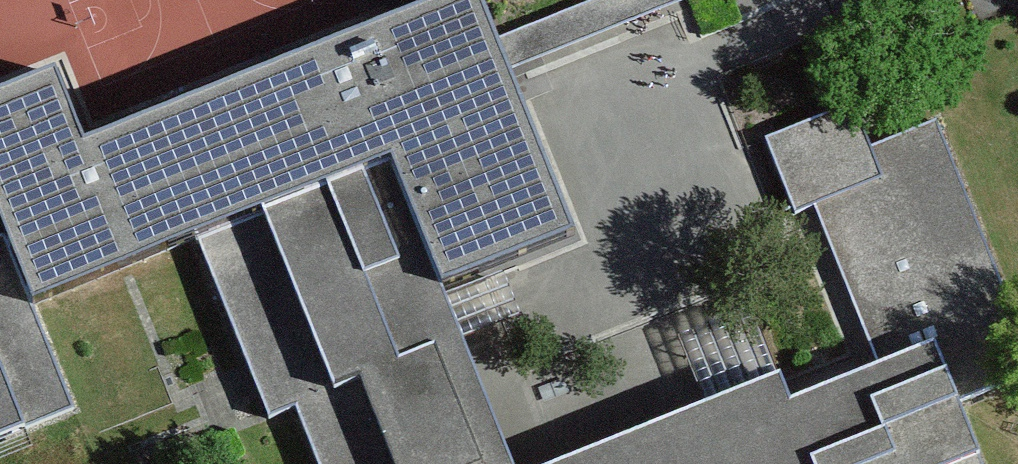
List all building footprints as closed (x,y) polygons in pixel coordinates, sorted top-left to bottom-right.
[(479,0),(442,0),(433,4),(375,27),(85,142),(57,74),(0,97),(0,227),(4,237),(31,305),(198,238),(392,161),(444,291),(575,238),(509,73),(496,42),(479,0)] [(686,0),(601,0),(496,42),(509,73),(687,2),(686,0)] [(765,141),(792,210),(813,202),(881,370),(789,406),(778,379),(708,407),(564,463),(977,463),(952,402),(1017,375),(1017,333),(935,125),(866,152),(848,108),(765,141)] [(444,291),(392,161),(198,238),(271,420),(298,409),(320,463),(514,463),(444,291)] [(72,408),(31,305),(4,237),(0,239),(0,437),(72,408)] [(708,407),(778,379),(751,312),(681,340),(708,407)]
